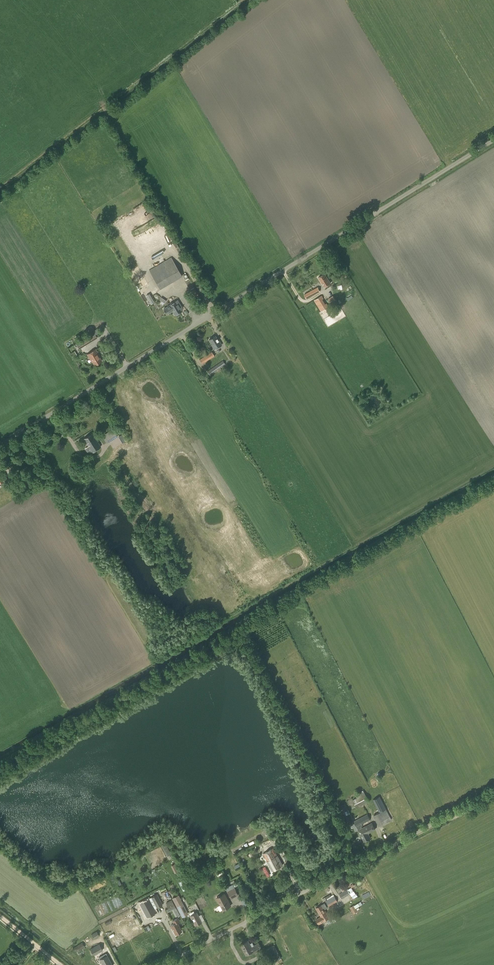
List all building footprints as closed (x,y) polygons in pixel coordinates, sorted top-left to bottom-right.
[(124,207),(115,210),(118,217),(126,214),(124,207)] [(176,266),(171,257),(149,270),(160,289),(182,276),(178,269),(180,268),(178,265),(176,266)] [(337,282),(347,276),(344,271),(334,277),(337,282)] [(324,287),(331,283),(325,273),(318,277),(324,287)] [(199,295),(194,287),(190,290),(191,292),(191,293),(192,295),(193,294),(195,298),(199,295)] [(306,299),(320,291),(318,287),(304,294),(306,299)] [(325,304),(322,299),(323,298),(322,295),(314,300),(321,311),(329,307),(327,303),(325,304)] [(169,305),(172,311),(175,315),(182,311),(180,307),(181,306),(177,300),(169,305)] [(166,314),(172,311),(169,305),(163,308),(166,314)] [(79,349),(97,338),(94,332),(75,343),(79,349)] [(218,341),(215,336),(209,339),(215,349),(222,345),(219,340),(218,341)] [(95,364),(101,360),(98,355),(99,355),(96,349),(88,354),(92,362),(93,361),(95,364)] [(202,364),(214,356),(212,352),(199,359),(202,364)] [(210,375),(225,364),(223,360),(207,371),(210,375)] [(109,442),(118,437),(113,429),(104,434),(109,442)] [(122,443),(128,440),(124,433),(118,436),(122,443)] [(96,440),(92,434),(84,438),(87,442),(86,442),(92,452),(101,446),(96,439),(96,440)] [(360,791),(360,790),(354,793),(357,797),(352,800),(357,808),(369,801),(363,790),(360,791)] [(379,826),(392,819),(379,796),(373,799),(378,809),(375,811),(376,814),(373,815),(379,826)] [(361,828),(362,828),(361,826),(363,825),(362,824),(370,820),(367,813),(355,819),(356,820),(354,821),(358,830),(364,841),(370,838),(368,833),(367,831),(364,833),(361,828)] [(368,833),(375,829),(372,823),(362,828),(361,828),(364,833),(367,831),(368,833)] [(171,854),(166,844),(162,846),(167,856),(171,854)] [(277,856),(273,848),(263,854),(267,861),(272,871),(282,865),(277,856)] [(232,899),(239,895),(235,887),(227,891),(232,899)] [(354,891),(351,887),(347,889),(339,894),(342,899),(350,894),(350,893),(354,891)] [(157,907),(163,904),(157,894),(151,897),(157,907)] [(223,910),(231,906),(224,894),(217,898),(223,910)] [(182,917),(188,914),(178,895),(172,898),(182,917)] [(329,906),(337,901),(334,896),(326,901),(329,906)] [(157,907),(151,897),(139,903),(147,917),(156,912),(154,909),(157,907)] [(327,908),(324,903),(322,905),(316,908),(321,916),(316,919),(319,925),(330,918),(324,909),(327,908)] [(176,908),(172,910),(175,917),(177,915),(178,917),(180,916),(176,907),(176,908)] [(195,925),(201,922),(196,912),(190,915),(195,925)] [(176,934),(182,931),(177,922),(180,921),(178,918),(175,919),(172,921),(173,922),(174,923),(171,925),(176,934)] [(240,944),(246,955),(254,951),(261,947),(259,942),(254,945),(252,942),(250,943),(248,940),(240,944)] [(78,951),(85,947),(82,942),(72,948),(74,951),(76,949),(78,951)] [(94,955),(103,950),(99,943),(90,948),(94,955)] [(272,963),(278,960),(273,952),(268,955),(272,963)] [(107,955),(100,959),(103,964),(113,964),(107,955)]
